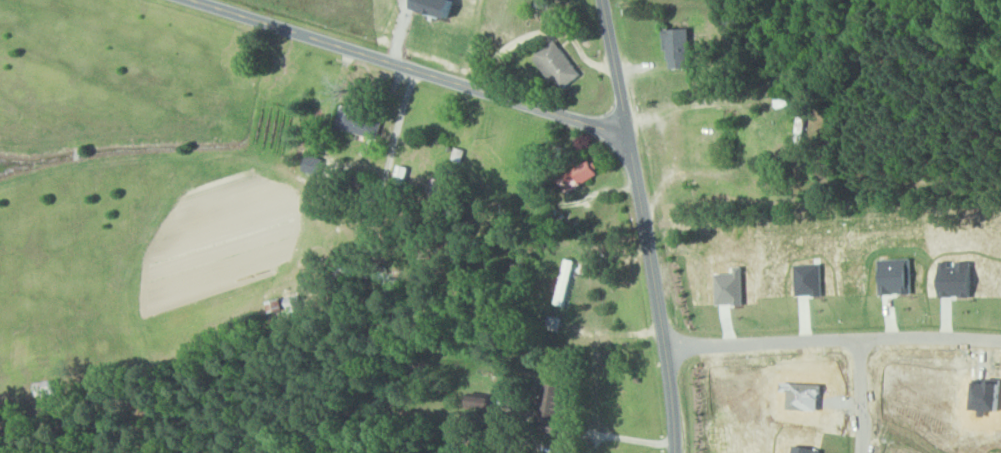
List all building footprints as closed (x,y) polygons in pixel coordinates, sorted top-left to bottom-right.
[(457,2),(452,0),(420,0),(417,10),(452,21),(457,2)] [(553,0),(539,0),(539,8),(553,8),(553,0)] [(668,30),(669,70),(692,69),(691,29),(668,30)] [(582,77),(559,41),(536,55),(559,91),(582,77)] [(376,141),(384,123),(358,112),(350,130),(376,141)] [(321,174),(325,159),(310,155),(306,170),(321,174)] [(569,171),(576,186),(599,175),(593,160),(569,171)] [(272,315),(303,307),(300,293),(269,301),(272,315)] [(35,383),(38,400),(58,397),(55,379),(35,383)] [(469,407),(491,412),(494,397),(473,393),(469,407)]
